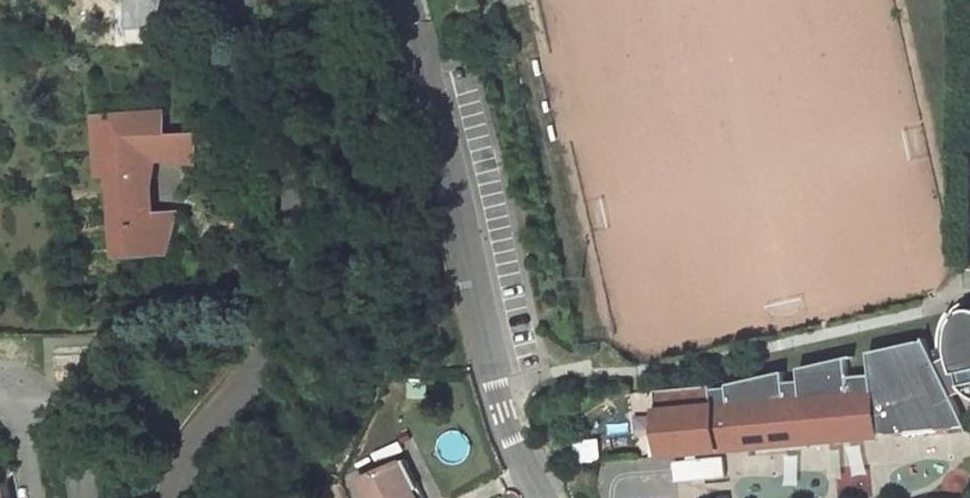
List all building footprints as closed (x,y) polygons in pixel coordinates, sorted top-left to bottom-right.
[(134,26),(191,24),(190,4),(181,5),(181,0),(133,0),(134,26)] [(167,110),(96,117),(96,125),(97,137),(171,134),(167,110)] [(214,132),(200,133),(197,161),(209,162),(214,132)] [(171,134),(97,137),(101,178),(107,178),(107,185),(114,184),(121,258),(154,256),(150,215),(144,164),(156,164),(158,152),(194,154),(193,160),(197,161),(200,133),(171,134)] [(175,236),(180,213),(150,215),(154,256),(166,256),(175,236)] [(947,429),(969,427),(969,425),(956,396),(965,391),(969,395),(969,318),(967,319),(961,321),(957,325),(953,329),(949,336),(947,341),(947,349),(950,358),(939,363),(928,341),(869,354),(871,373),(850,375),(849,358),(802,368),(803,379),(786,381),(785,371),(730,382),(730,389),(714,391),(714,384),(659,388),(665,454),(947,429)] [(107,345),(55,348),(56,369),(109,366),(107,345)] [(729,475),(727,457),(678,460),(679,478),(729,475)] [(394,466),(408,496),(414,494),(420,491),(406,461),(394,466)] [(414,494),(408,496),(394,466),(361,481),(369,497),(416,497),(414,494)] [(9,481),(16,468),(0,470),(0,497),(12,497),(9,481)] [(600,471),(602,497),(658,497),(656,468),(600,471)]
